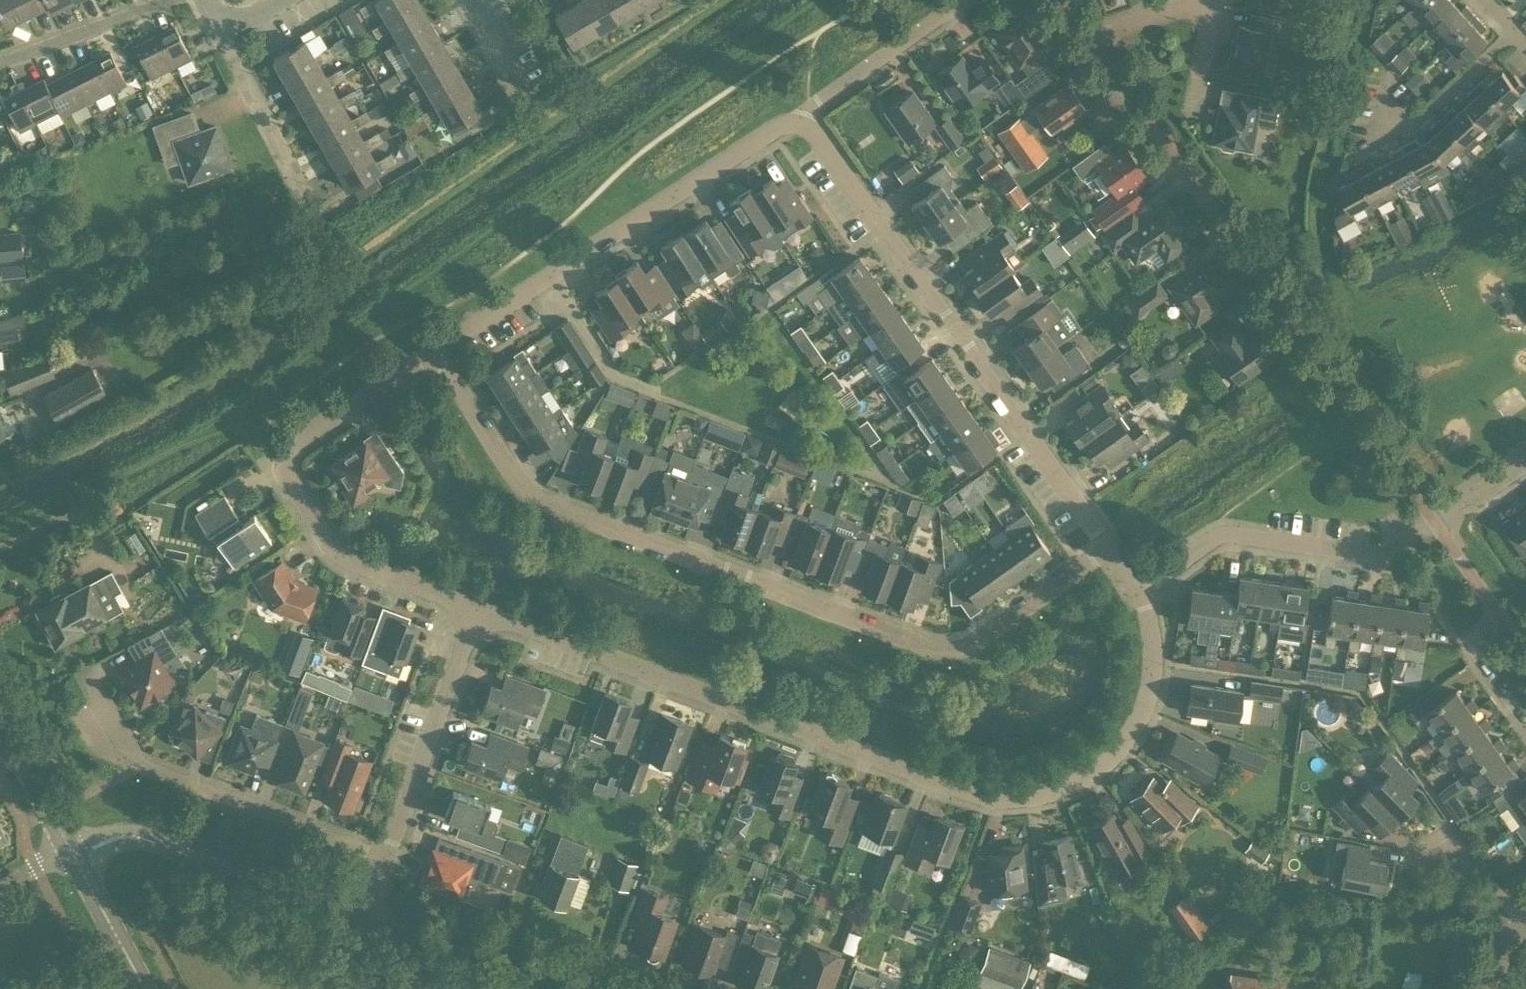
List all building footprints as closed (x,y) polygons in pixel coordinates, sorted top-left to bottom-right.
[(26,16),(18,0),(0,0),(0,17),(4,26),(26,16)] [(26,16),(47,5),(45,0),(18,0),(26,16)] [(47,5),(51,12),(73,1),(72,0),(45,0),(47,5)] [(420,3),(419,0),(372,0),(361,6),(365,14),(380,5),(388,19),(389,21),(420,3)] [(570,6),(555,14),(573,45),(595,33),(577,2),(576,0),(566,0),(570,6)] [(595,33),(616,21),(604,0),(580,0),(577,2),(595,33)] [(616,21),(637,8),(633,0),(604,0),(616,21)] [(637,8),(652,0),(633,0),(637,8)] [(1455,2),(1453,0),(1420,0),(1412,7),(1403,16),(1412,26),(1427,12),(1434,21),(1455,2)] [(1446,44),(1478,15),(1468,5),(1462,10),(1455,2),(1434,21),(1444,31),(1438,35),(1446,44)] [(433,24),(420,3),(389,21),(388,19),(373,27),(377,36),(393,27),(401,40),(402,42),(433,24)] [(350,33),(353,31),(358,16),(352,5),(339,13),(350,33)] [(1019,65),(1050,43),(1027,10),(1018,16),(1012,15),(1006,19),(1005,26),(996,32),(1019,65)] [(1235,46),(1231,45),(1227,67),(1266,75),(1266,73),(1262,73),(1269,39),(1281,42),(1285,22),(1250,14),(1247,28),(1239,26),(1235,46)] [(1456,70),(1489,39),(1483,32),(1488,27),(1478,15),(1446,44),(1454,53),(1447,59),(1456,70)] [(405,49),(413,61),(414,64),(445,46),(433,24),(402,42),(401,40),(385,49),(390,57),(405,49)] [(159,36),(175,67),(190,60),(174,28),(159,36)] [(175,67),(159,36),(134,48),(150,80),(175,67)] [(1378,37),(1370,44),(1380,55),(1388,47),(1378,37)] [(274,57),(287,79),(319,61),(321,63),(334,55),(329,47),(316,54),(307,39),(274,57)] [(426,85),(457,67),(445,46),(414,64),(413,61),(397,70),(402,79),(418,70),(425,82),(426,85)] [(111,93),(126,85),(110,53),(95,61),(111,93)] [(1398,73),(1408,64),(1398,53),(1388,62),(1398,73)] [(983,90),(983,89),(997,79),(982,59),(968,68),(961,57),(935,75),(958,108),(983,90)] [(111,93),(95,61),(70,74),(86,106),(111,93)] [(328,76),(321,63),(319,61),(287,79),(299,100),(332,82),(333,84),(346,76),(341,68),(328,76)] [(1046,63),(1014,85),(1023,98),(1055,76),(1046,63)] [(430,91),(437,104),(439,106),(470,89),(457,67),(426,85),(425,82),(409,91),(414,100),(430,91)] [(1423,67),(1410,80),(1422,93),(1435,80),(1423,67)] [(1517,105),(1513,100),(1523,91),(1509,76),(1504,70),(1496,77),(1491,72),(1480,82),(1508,113),(1517,105)] [(1509,76),(1523,91),(1524,92),(1525,90),(1525,86),(1514,72),(1509,76)] [(86,106),(70,74),(45,87),(58,114),(61,119),(86,106)] [(58,114),(45,87),(42,81),(18,93),(35,125),(58,114)] [(340,97),(333,84),(332,82),(299,100),(312,122),(344,103),(345,105),(358,98),(353,89),(340,97)] [(1474,98),(1466,104),(1485,126),(1489,130),(1508,113),(1480,82),(1469,92),(1474,98)] [(998,133),(1024,171),(1045,155),(1029,134),(1044,123),(1050,133),(1084,109),(1067,84),(1033,108),(1035,110),(1020,121),(1018,119),(998,133)] [(479,112),(482,111),(470,89),(439,106),(437,104),(422,112),(427,121),(442,112),(457,139),(471,131),(472,133),(495,119),(485,124),(479,112)] [(885,110),(907,141),(933,123),(911,92),(885,110)] [(1212,143),(1219,145),(1222,150),(1231,152),(1237,148),(1243,149),(1248,123),(1273,128),(1278,101),(1234,92),(1231,106),(1222,104),(1218,125),(1215,125),(1212,143)] [(35,125),(18,93),(3,101),(20,133),(35,125)] [(397,100),(401,108),(413,102),(409,94),(397,100)] [(352,118),(345,105),(344,103),(312,122),(324,143),(356,125),(357,127),(370,119),(365,111),(352,118)] [(1485,126),(1466,104),(1459,111),(1455,106),(1443,116),(1471,147),(1480,139),(1475,134),(1485,126)] [(161,148),(174,144),(188,184),(230,169),(215,128),(198,134),(191,115),(154,128),(161,148)] [(948,116),(934,126),(949,147),(963,137),(948,116)] [(1472,148),(1471,147),(1443,116),(1432,126),(1437,132),(1429,139),(1446,161),(1458,150),(1469,163),(1471,161),(1478,156),(1479,155),(1472,148)] [(365,140),(357,127),(356,125),(324,143),(336,165),(368,146),(369,148),(383,141),(378,132),(365,140)] [(1430,170),(1446,161),(1429,139),(1421,143),(1417,136),(1404,143),(1424,181),(1434,176),(1430,170)] [(1394,156),(1385,161),(1399,186),(1410,180),(1413,187),(1424,181),(1404,143),(1391,150),(1394,156)] [(1142,181),(1137,174),(1142,171),(1123,145),(1095,165),(1118,198),(1142,181)] [(377,161),(369,148),(368,146),(336,165),(349,186),(374,172),(375,173),(395,162),(390,154),(377,161)] [(993,155),(984,161),(975,167),(984,179),(1001,167),(993,155)] [(1478,156),(1471,161),(1484,176),(1485,177),(1491,171),(1478,156)] [(906,179),(923,170),(916,158),(900,167),(906,179)] [(1399,186),(1385,161),(1376,166),(1373,160),(1359,167),(1379,204),(1390,198),(1387,193),(1399,186)] [(911,205),(924,223),(957,199),(949,188),(951,176),(943,165),(926,177),(934,188),(911,205)] [(1369,210),(1379,204),(1359,167),(1347,174),(1350,180),(1340,186),(1353,210),(1365,204),(1369,210)] [(1485,177),(1484,176),(1465,193),(1473,204),(1504,188),(1505,188),(1505,187),(1491,172),(1485,177)] [(752,192),(770,223),(774,228),(790,217),(796,227),(811,218),(797,197),(787,203),(771,179),(752,192)] [(1017,184),(1005,193),(1016,209),(1029,201),(1017,184)] [(1441,187),(1429,194),(1444,220),(1455,213),(1441,187)] [(770,223),(752,192),(749,188),(729,202),(746,228),(736,234),(749,255),(764,246),(774,248),(783,242),(774,228),(770,223)] [(1103,228),(1122,214),(1111,198),(1091,212),(1103,228)] [(970,239),(991,224),(976,202),(965,210),(957,199),(924,223),(937,241),(960,225),(970,239)] [(1185,245),(1175,232),(1182,227),(1165,204),(1139,224),(1131,212),(1102,233),(1113,247),(1121,242),(1135,261),(1156,246),(1165,259),(1185,245)] [(1337,215),(1338,227),(1356,217),(1350,207),(1337,215)] [(1055,262),(1099,237),(1087,218),(1044,244),(1055,262)] [(705,220),(684,234),(704,268),(705,267),(712,278),(725,269),(729,276),(739,269),(735,262),(743,257),(729,235),(719,242),(705,220)] [(1409,224),(1396,231),(1402,243),(1415,237),(1409,224)] [(964,273),(977,292),(1009,271),(1013,268),(1003,255),(1013,248),(1001,231),(981,246),(988,256),(964,273)] [(22,258),(20,232),(0,234),(0,261),(22,258)] [(712,278),(705,267),(704,268),(684,234),(683,232),(660,246),(678,273),(668,280),(679,297),(698,284),(702,285),(712,279),(712,278)] [(842,237),(829,246),(836,256),(849,247),(842,237)] [(827,306),(872,275),(859,257),(830,277),(833,281),(825,287),(818,277),(796,293),(803,303),(817,293),(827,306)] [(1218,306),(1209,293),(1222,285),(1205,261),(1169,287),(1195,323),(1218,306)] [(617,280),(636,308),(646,302),(650,309),(672,294),(652,264),(642,271),(637,262),(625,270),(625,269),(617,274),(617,275),(615,276),(617,280)] [(1009,271),(977,292),(974,294),(988,314),(1013,297),(1020,307),(1040,292),(1030,278),(1020,285),(1009,271)] [(840,324),(847,318),(884,292),(872,275),(827,306),(840,324)] [(636,308),(617,280),(615,281),(615,280),(607,286),(595,293),(612,320),(602,326),(611,339),(633,325),(628,318),(639,311),(636,308)] [(1125,301),(1136,317),(1167,295),(1157,280),(1125,301)] [(868,330),(896,310),(884,292),(847,318),(859,336),(868,330)] [(1028,321),(1035,331),(1012,348),(1025,367),(1055,345),(1068,336),(1048,307),(1028,321)] [(868,330),(880,348),(909,328),(896,310),(868,330)] [(25,335),(23,311),(0,319),(0,344),(25,335)] [(582,341),(567,319),(554,327),(568,349),(582,341)] [(1251,343),(1247,338),(1245,339),(1232,321),(1211,336),(1224,354),(1220,356),(1219,355),(1218,356),(1237,383),(1238,382),(1238,381),(1269,358),(1256,340),(1251,343)] [(694,352),(707,344),(693,322),(680,330),(694,352)] [(893,366),(922,346),(909,328),(880,348),(865,359),(871,368),(887,357),(893,366)] [(797,342),(802,350),(812,343),(806,335),(797,342)] [(568,349),(580,368),(593,359),(582,341),(568,349)] [(818,351),(812,343),(802,350),(808,358),(818,351)] [(1055,345),(1025,367),(1039,385),(1062,369),(1069,379),(1089,365),(1074,344),(1061,354),(1055,345)] [(528,376),(521,364),(528,360),(521,349),(514,354),(516,357),(487,376),(499,395),(528,376)] [(11,393),(54,375),(47,357),(3,375),(11,393)] [(1176,358),(1154,374),(1161,385),(1184,369),(1176,358)] [(905,404),(944,377),(931,359),(904,378),(899,372),(882,384),(899,408),(905,404)] [(596,362),(582,372),(591,386),(605,377),(596,362)] [(92,369),(44,395),(58,419),(106,393),(92,369)] [(537,370),(528,376),(499,395),(510,413),(540,394),(549,388),(537,370)] [(822,377),(827,385),(837,378),(831,370),(822,377)] [(928,415),(956,395),(944,377),(905,404),(917,421),(927,414),(928,415)] [(843,387),(837,378),(827,385),(833,394),(843,387)] [(1080,444),(1083,442),(1112,420),(1115,417),(1120,414),(1100,385),(1066,409),(1073,418),(1066,424),(1080,444)] [(639,393),(633,407),(641,410),(647,396),(639,393)] [(522,431),(552,412),(540,394),(510,413),(522,431)] [(940,433),(969,412),(956,395),(928,415),(927,414),(917,421),(916,422),(930,441),(940,433)] [(552,412),(522,431),(534,450),(543,444),(551,456),(559,461),(571,442),(563,430),(572,425),(560,407),(552,412)] [(942,458),(953,450),(981,430),(969,412),(940,433),(947,442),(936,449),(942,458)] [(1115,417),(1112,420),(1083,442),(1097,461),(1121,444),(1128,453),(1147,440),(1134,422),(1123,429),(1115,417)] [(872,429),(866,420),(856,427),(863,436),(872,429)] [(953,450),(969,474),(988,460),(984,455),(994,448),(993,446),(999,442),(987,426),(981,430),(953,450)] [(578,482),(601,490),(613,457),(600,452),(606,437),(584,429),(575,452),(588,456),(578,482)] [(863,436),(869,445),(879,438),(872,429),(863,436)] [(613,457),(601,490),(624,499),(633,473),(646,478),(655,456),(633,448),(636,440),(621,435),(613,457)] [(765,441),(759,457),(773,462),(779,446),(765,441)] [(403,471),(386,445),(374,454),(366,442),(333,463),(348,485),(344,488),(353,502),(367,493),(365,489),(387,474),(402,478),(403,471)] [(780,447),(773,465),(804,476),(810,459),(780,447)] [(897,463),(891,455),(881,462),(887,470),(897,463)] [(669,461),(655,456),(646,478),(655,482),(654,484),(655,484),(657,489),(650,509),(672,517),(686,480),(665,472),(669,461)] [(707,475),(703,467),(692,463),(686,480),(672,517),(694,526),(702,506),(707,504),(708,502),(717,506),(724,487),(726,482),(707,475)] [(887,470),(893,478),(903,471),(897,463),(887,470)] [(743,544),(756,509),(743,504),(746,495),(745,495),(751,477),(731,469),(726,482),(724,487),(725,488),(720,501),(732,506),(721,536),(732,540),(731,542),(740,545),(741,543),(743,544)] [(977,488),(981,494),(992,486),(982,471),(970,479),(977,488)] [(970,479),(956,488),(957,489),(963,498),(977,488),(970,479)] [(920,499),(900,492),(895,507),(914,514),(920,499)] [(942,501),(952,516),(963,508),(953,493),(942,501)] [(212,532),(218,540),(215,559),(232,562),(233,564),(271,540),(254,514),(242,522),(225,495),(195,514),(208,534),(212,532)] [(773,505),(769,514),(756,509),(743,544),(745,545),(745,547),(753,550),(754,548),(766,552),(777,522),(788,526),(793,513),(773,505)] [(792,559),(815,568),(829,530),(807,522),(809,517),(796,512),(787,534),(799,539),(792,559)] [(1029,525),(1032,523),(1024,512),(1003,527),(1010,537),(1031,566),(1049,553),(1029,525)] [(1513,521),(1523,536),(1514,543),(1525,559),(1525,512),(1513,521)] [(869,533),(857,529),(858,524),(834,515),(829,530),(815,568),(814,570),(838,580),(848,551),(860,556),(861,555),(867,538),(869,533)] [(1013,578),(1031,566),(1010,537),(993,550),(1013,578)] [(888,546),(867,538),(861,555),(872,559),(862,588),(885,597),(899,561),(884,555),(888,546)] [(995,591),(1013,578),(993,550),(975,562),(995,591)] [(899,561),(885,597),(909,606),(919,579),(931,583),(938,563),(918,556),(914,566),(899,561)] [(304,619),(316,588),(297,581),(292,578),(282,561),(254,579),(266,598),(283,611),(304,619)] [(977,604),(995,591),(975,562),(948,581),(950,604),(959,603),(971,595),(977,604)] [(111,571),(62,597),(60,593),(51,598),(53,602),(35,611),(54,647),(109,618),(104,609),(118,602),(112,590),(119,586),(111,571)] [(1234,612),(1256,615),(1261,580),(1238,576),(1235,594),(1236,595),(1234,612)] [(1277,630),(1279,619),(1284,583),(1261,580),(1256,615),(1270,617),(1268,629),(1277,630)] [(1302,621),(1307,586),(1284,583),(1279,619),(1277,630),(1276,637),(1304,641),(1306,622),(1302,621)] [(1206,642),(1214,591),(1190,588),(1185,624),(1198,625),(1196,641),(1206,642)] [(1231,630),(1234,612),(1236,595),(1235,594),(1214,591),(1206,642),(1217,643),(1218,628),(1231,630)] [(1349,637),(1355,601),(1356,593),(1347,592),(1345,599),(1330,597),(1323,647),(1333,649),(1335,634),(1349,637)] [(1369,603),(1355,601),(1349,637),(1347,651),(1357,653),(1359,638),(1373,640),(1378,604),(1379,597),(1370,595),(1369,603)] [(337,651),(339,648),(359,655),(374,616),(362,611),(364,606),(341,598),(329,631),(324,643),(324,647),(326,649),(333,652),(337,651)] [(1378,604),(1373,640),(1370,655),(1381,657),(1383,642),(1397,644),(1402,609),(1403,601),(1394,599),(1393,607),(1378,604)] [(1416,611),(1402,609),(1397,644),(1395,659),(1404,661),(1406,646),(1421,648),(1428,605),(1418,603),(1416,611)] [(417,626),(408,622),(410,617),(395,611),(393,617),(392,617),(388,629),(384,631),(375,627),(361,662),(387,672),(393,657),(404,661),(417,626)] [(162,662),(177,653),(161,627),(127,645),(137,660),(120,671),(141,705),(175,684),(162,662)] [(284,668),(303,675),(317,636),(298,629),(284,668)] [(1189,664),(1202,666),(1204,656),(1190,654),(1189,664)] [(1218,658),(1204,656),(1202,666),(1216,668),(1218,658)] [(1234,671),(1248,673),(1249,663),(1235,661),(1234,671)] [(1261,675),(1263,665),(1249,663),(1248,673),(1261,675)] [(1284,678),(1286,668),(1272,666),(1270,676),(1284,678)] [(1305,681),(1327,684),(1329,670),(1307,666),(1305,681)] [(309,667),(304,681),(392,712),(397,698),(309,667)] [(1344,668),(1341,686),(1364,689),(1367,671),(1344,668)] [(1278,701),(1280,686),(1250,682),(1248,697),(1278,701)] [(535,713),(543,691),(521,683),(517,695),(490,685),(480,712),(516,725),(522,708),(535,713)] [(1236,723),(1241,692),(1190,684),(1186,713),(1212,717),(1212,719),(1236,723)] [(306,708),(312,691),(299,686),(293,703),(306,708)] [(1407,709),(1416,721),(1415,722),(1421,730),(1434,721),(1442,733),(1472,712),(1478,708),(1472,700),(1467,704),(1458,692),(1442,703),(1433,691),(1407,709)] [(591,727),(592,727),(588,737),(605,743),(604,744),(623,751),(629,736),(618,732),(629,702),(604,693),(591,727)] [(209,760),(225,717),(206,710),(203,713),(194,705),(170,731),(174,735),(173,740),(184,745),(196,756),(209,760)] [(1456,752),(1485,731),(1491,727),(1486,719),(1480,723),(1472,712),(1442,733),(1430,741),(1435,749),(1447,741),(1456,752)] [(267,764),(283,723),(256,713),(251,728),(241,724),(226,761),(252,771),(256,759),(267,764)] [(674,768),(690,725),(660,714),(644,756),(674,768)] [(1485,731),(1456,752),(1443,761),(1449,769),(1461,760),(1470,772),(1500,751),(1505,747),(1500,738),(1494,743),(1485,731)] [(325,764),(332,747),(321,743),(322,742),(295,732),(276,780),(280,782),(280,786),(289,790),(292,786),(303,790),(315,760),(325,764)] [(1203,784),(1218,757),(1176,734),(1163,759),(1177,767),(1176,769),(1203,784)] [(748,759),(740,756),(744,745),(719,736),(715,746),(702,741),(687,780),(711,788),(715,787),(719,776),(739,784),(748,759)] [(462,763),(481,770),(481,774),(491,778),(495,775),(498,776),(503,763),(519,769),(527,747),(500,737),(496,748),(471,739),(462,763)] [(352,809),(370,761),(347,752),(350,744),(335,739),(320,778),(331,783),(325,799),(352,809)] [(1259,772),(1264,758),(1231,745),(1225,759),(1259,772)] [(542,763),(563,767),(566,753),(545,749),(542,763)] [(1484,792),(1520,767),(1513,758),(1508,762),(1500,751),(1470,772),(1458,781),(1463,789),(1475,780),(1484,792)] [(794,764),(791,763),(793,760),(791,757),(780,752),(777,754),(775,757),(770,755),(766,767),(761,765),(758,766),(754,776),(756,779),(760,781),(757,789),(772,794),(767,809),(788,817),(803,778),(791,773),(794,764)] [(1407,792),(1417,783),(1387,753),(1370,770),(1380,780),(1370,789),(1395,816),(1397,818),(1416,800),(1407,792)] [(636,790),(646,763),(630,757),(620,784),(636,790)] [(825,773),(824,776),(821,774),(807,812),(820,817),(814,834),(840,844),(856,800),(844,795),(848,785),(834,779),(835,777),(831,774),(825,773)] [(1180,822),(1195,807),(1169,780),(1161,788),(1151,778),(1131,799),(1162,830),(1175,817),(1180,822)] [(1463,789),(1458,781),(1439,794),(1444,802),(1455,794),(1463,789)] [(1524,798),(1515,786),(1494,800),(1502,812),(1510,807),(1523,826),(1525,824),(1525,796),(1524,798)] [(1378,833),(1395,816),(1370,789),(1368,787),(1358,798),(1349,789),(1332,806),(1352,825),(1361,816),(1378,833)] [(452,791),(451,794),(442,798),(446,807),(442,817),(467,826),(463,838),(487,846),(491,834),(494,835),(497,824),(494,819),(485,816),(490,804),(452,791)] [(891,841),(904,806),(889,800),(890,798),(889,796),(881,793),(879,794),(878,796),(876,795),(862,830),(891,841)] [(1105,855),(1108,862),(1116,875),(1140,861),(1142,865),(1154,859),(1143,840),(1140,841),(1130,824),(1120,829),(1112,814),(1089,827),(1097,842),(1092,845),(1099,858),(1105,855)] [(946,862),(959,826),(934,817),(930,827),(918,823),(904,863),(927,872),(933,857),(946,862)] [(564,906),(586,846),(559,836),(542,881),(546,882),(541,897),(564,906)] [(1032,863),(1035,890),(1037,905),(1063,899),(1066,894),(1063,879),(1078,875),(1068,836),(1041,843),(1044,857),(1042,861),(1032,863)] [(476,882),(477,880),(510,892),(519,867),(437,837),(421,883),(458,896),(462,885),(466,886),(470,886),(473,885),(476,882)] [(502,853),(524,861),(530,846),(507,838),(502,853)] [(1269,851),(1252,839),(1243,851),(1260,863),(1269,851)] [(1379,891),(1385,864),(1367,860),(1369,848),(1336,842),(1332,863),(1343,865),(1340,883),(1379,891)] [(986,893),(1024,889),(1020,846),(1002,848),(1003,853),(987,855),(988,869),(984,869),(986,893)] [(887,891),(901,854),(886,848),(872,885),(887,891)] [(627,890),(637,865),(616,857),(607,883),(627,890)] [(886,903),(906,909),(911,893),(892,886),(886,903)] [(656,959),(659,955),(661,956),(675,920),(660,914),(665,898),(643,890),(631,923),(640,927),(633,945),(646,950),(645,955),(647,959),(652,960),(656,959)] [(968,933),(979,903),(960,896),(949,926),(968,933)] [(1192,908),(1184,897),(1173,905),(1181,916),(1192,908)] [(924,923),(920,935),(930,938),(934,927),(924,923)] [(848,949),(859,952),(865,927),(853,925),(848,949)] [(732,950),(737,935),(726,930),(724,936),(696,926),(682,963),(710,974),(720,946),(732,950)] [(776,956),(781,941),(756,933),(755,936),(742,931),(735,950),(747,954),(736,983),(751,988),(764,988),(776,956)] [(979,972),(1020,987),(1030,961),(989,945),(979,972)] [(840,958),(808,946),(792,988),(829,988),(840,958)] [(878,985),(878,977),(854,968),(847,988),(880,988),(878,985)] [(1230,976),(1225,976),(1223,988),(1279,988),(1280,983),(1230,976)]
